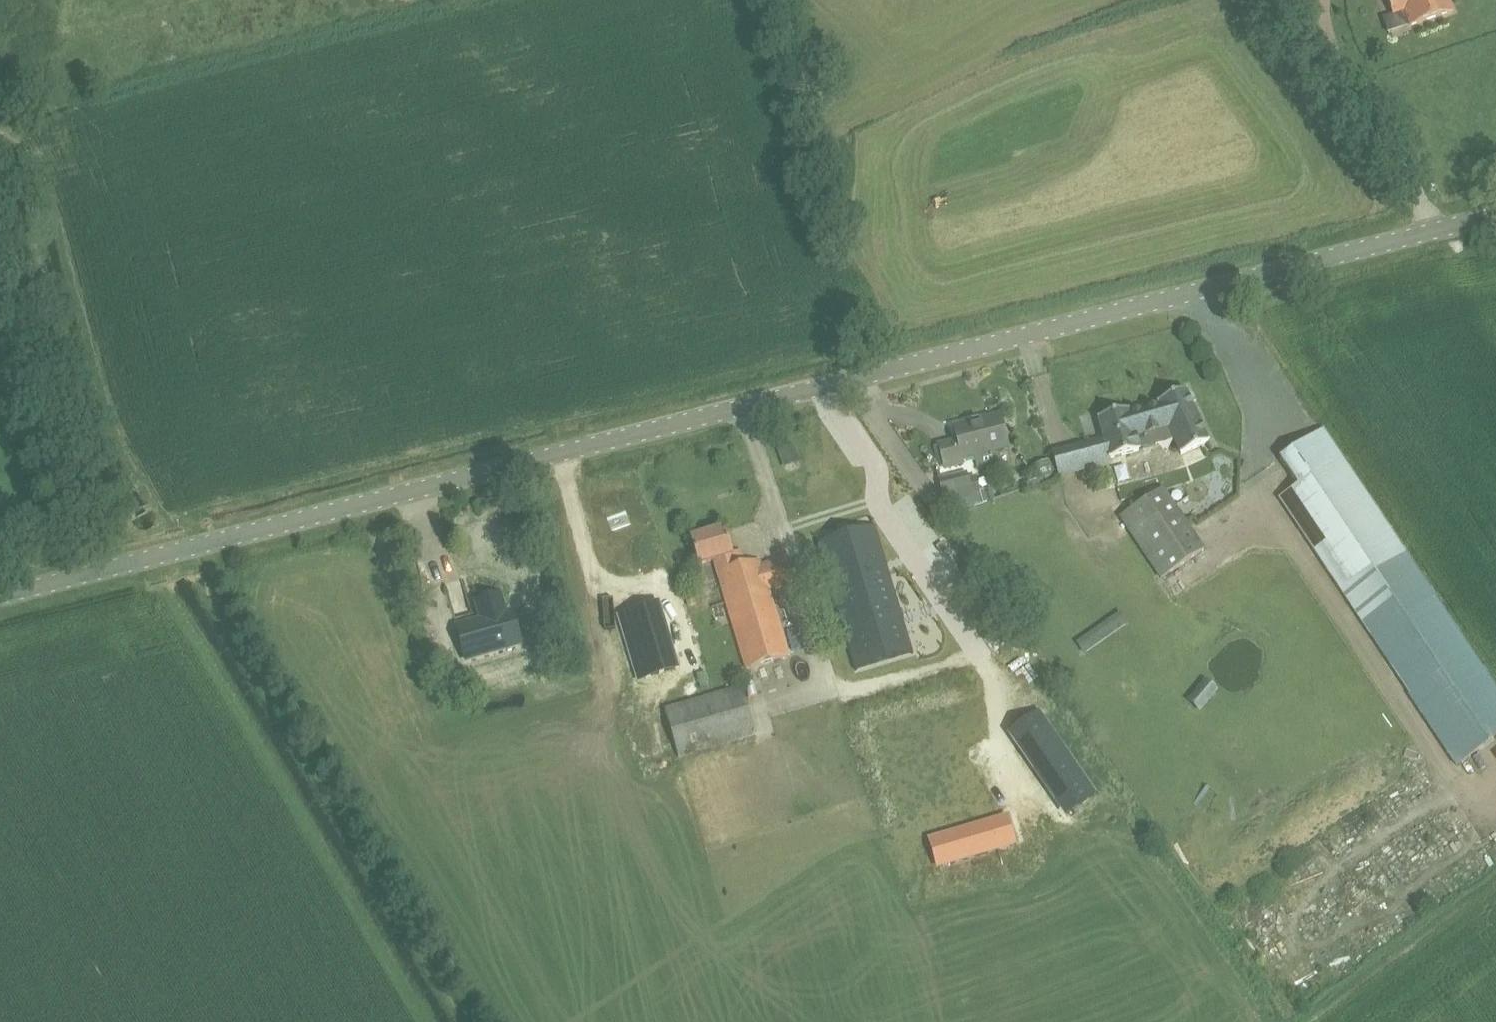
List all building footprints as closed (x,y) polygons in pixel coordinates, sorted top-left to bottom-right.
[(1393,15),(1402,12),(1407,27),(1453,11),(1449,0),(1388,0),(1393,15)] [(1097,421),(1101,435),(1108,462),(1174,443),(1179,456),(1209,443),(1187,392),(1156,405),(1097,421)] [(994,451),(1008,447),(1000,416),(980,422),(981,425),(954,432),(957,441),(938,445),(944,469),(964,464),(962,459),(974,456),(978,470),(998,465),(994,451)] [(1298,487),(1278,500),(1455,769),(1495,741),(1495,687),(1456,627),(1324,427),(1279,458),(1298,487)] [(1101,435),(1052,448),(1059,473),(1108,462),(1101,435)] [(939,478),(945,502),(946,504),(949,504),(951,513),(983,505),(976,477),(968,479),(966,472),(939,478)] [(1164,490),(1118,519),(1161,582),(1206,551),(1164,490)] [(919,647),(882,524),(829,540),(867,663),(919,647)] [(451,573),(460,571),(455,551),(447,552),(451,573)] [(735,568),(718,573),(746,669),(789,656),(769,590),(792,583),(785,559),(761,566),(760,562),(735,568)] [(511,612),(506,614),(501,595),(484,600),(490,618),(457,628),(466,660),(521,645),(511,612)] [(656,605),(622,615),(641,679),(675,669),(656,605)] [(723,761),(760,750),(741,686),(665,711),(679,759),(720,747),(723,761)] [(1086,783),(1040,716),(1014,734),(1060,801),(1086,783)] [(1349,819),(1354,837),(1379,830),(1374,812),(1349,819)] [(995,819),(919,842),(926,868),(1003,845),(995,819)]
